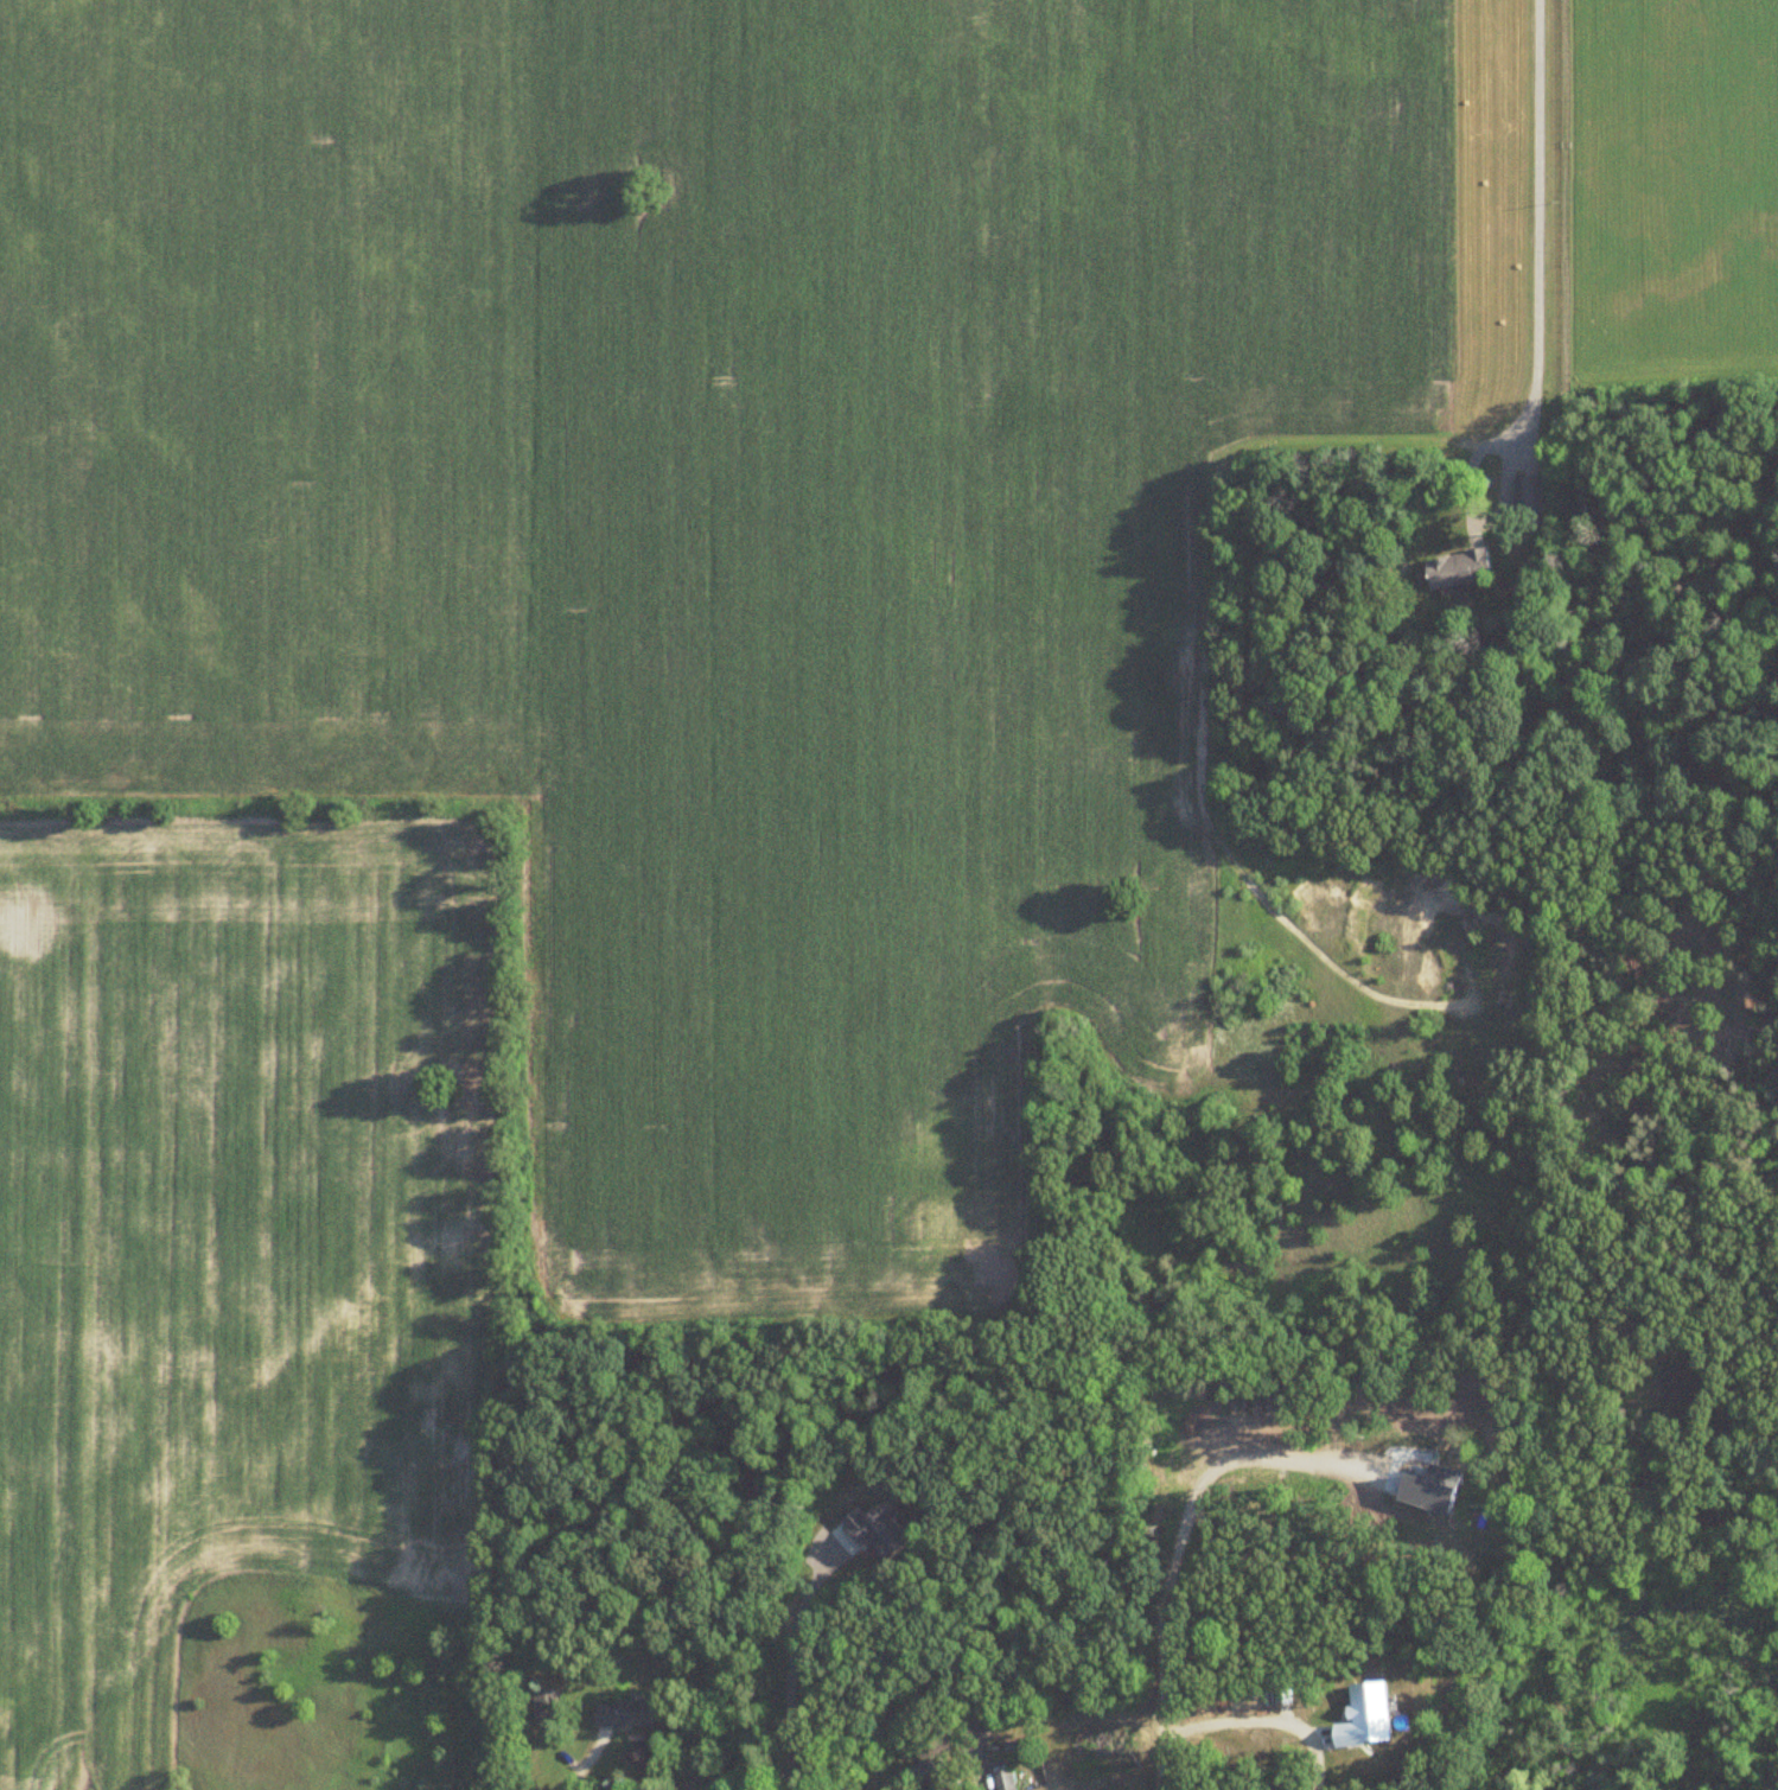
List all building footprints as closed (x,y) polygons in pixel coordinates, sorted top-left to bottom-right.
[(1477,575),(1495,572),(1491,550),(1429,561),(1434,591),(1479,583),(1477,575)] [(657,1729),(657,1703),(600,1703),(600,1729),(657,1729)] [(1011,1767),(994,1773),(998,1789),(1018,1789),(1011,1767)] [(701,1780),(683,1784),(685,1789),(703,1789),(701,1780)]
